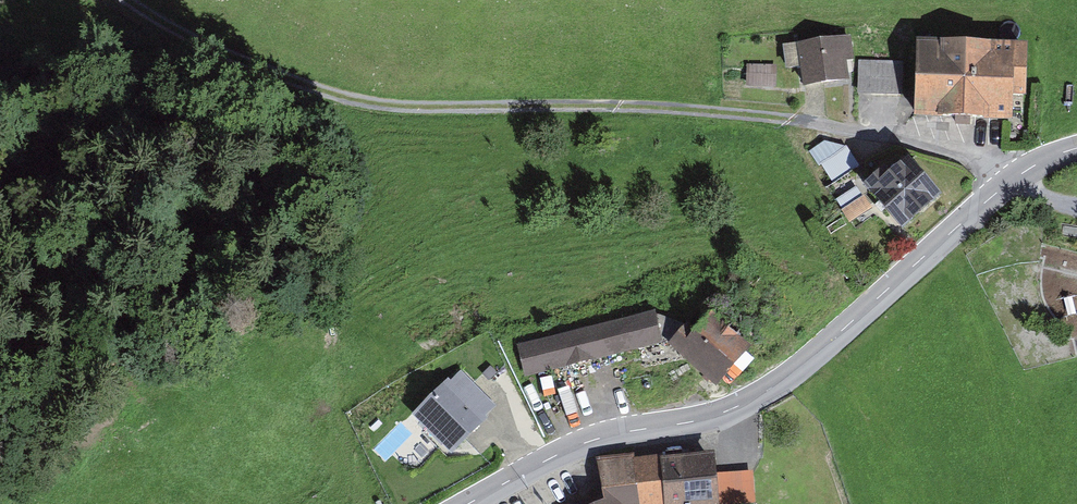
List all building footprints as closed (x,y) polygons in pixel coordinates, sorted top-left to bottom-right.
[(858,35),(804,42),(790,44),(793,68),(807,66),(810,86),(856,80),(853,61),(861,60),(858,35)] [(920,40),(919,118),(1029,123),(1032,45),(920,40)] [(850,146),(824,161),(834,179),(860,164),(850,146)] [(941,197),(913,160),(873,191),(901,228),(941,197)] [(794,311),(743,267),(673,346),(723,390),(794,311)] [(661,309),(522,344),(530,376),(669,341),(661,309)] [(503,406),(465,369),(418,416),(456,453),(503,406)] [(763,503),(759,469),(723,471),(721,453),(602,459),(609,499),(599,503),(758,503),(763,503)]
